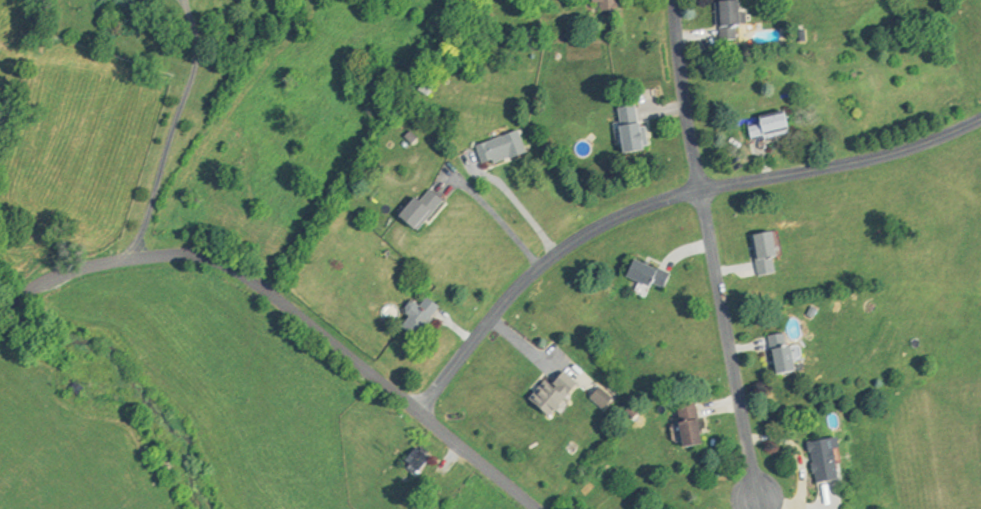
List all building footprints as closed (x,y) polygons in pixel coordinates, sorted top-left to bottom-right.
[(711,37),(731,36),(729,0),(710,0),(711,37)] [(632,150),(630,104),(608,106),(610,151),(632,150)] [(747,118),(757,141),(782,131),(772,108),(747,118)] [(475,165),(520,152),(513,129),(468,142),(475,165)] [(435,200),(417,183),(389,215),(407,231),(435,200)] [(768,271),(763,230),(743,232),(748,274),(768,271)] [(614,274),(654,292),(662,274),(622,257),(614,274)] [(404,297),(395,310),(400,314),(391,327),(408,340),(434,306),(417,294),(411,302),(404,297)] [(760,334),(765,374),(785,371),(780,331),(760,334)] [(519,399),(540,418),(572,382),(582,391),(591,382),(579,372),(573,378),(563,369),(553,380),(548,375),(542,382),(538,378),(519,399)] [(665,405),(671,447),(695,443),(688,401),(665,405)] [(807,483),(835,477),(826,436),(798,442),(807,483)] [(409,473),(424,458),(411,444),(395,459),(409,473)]
